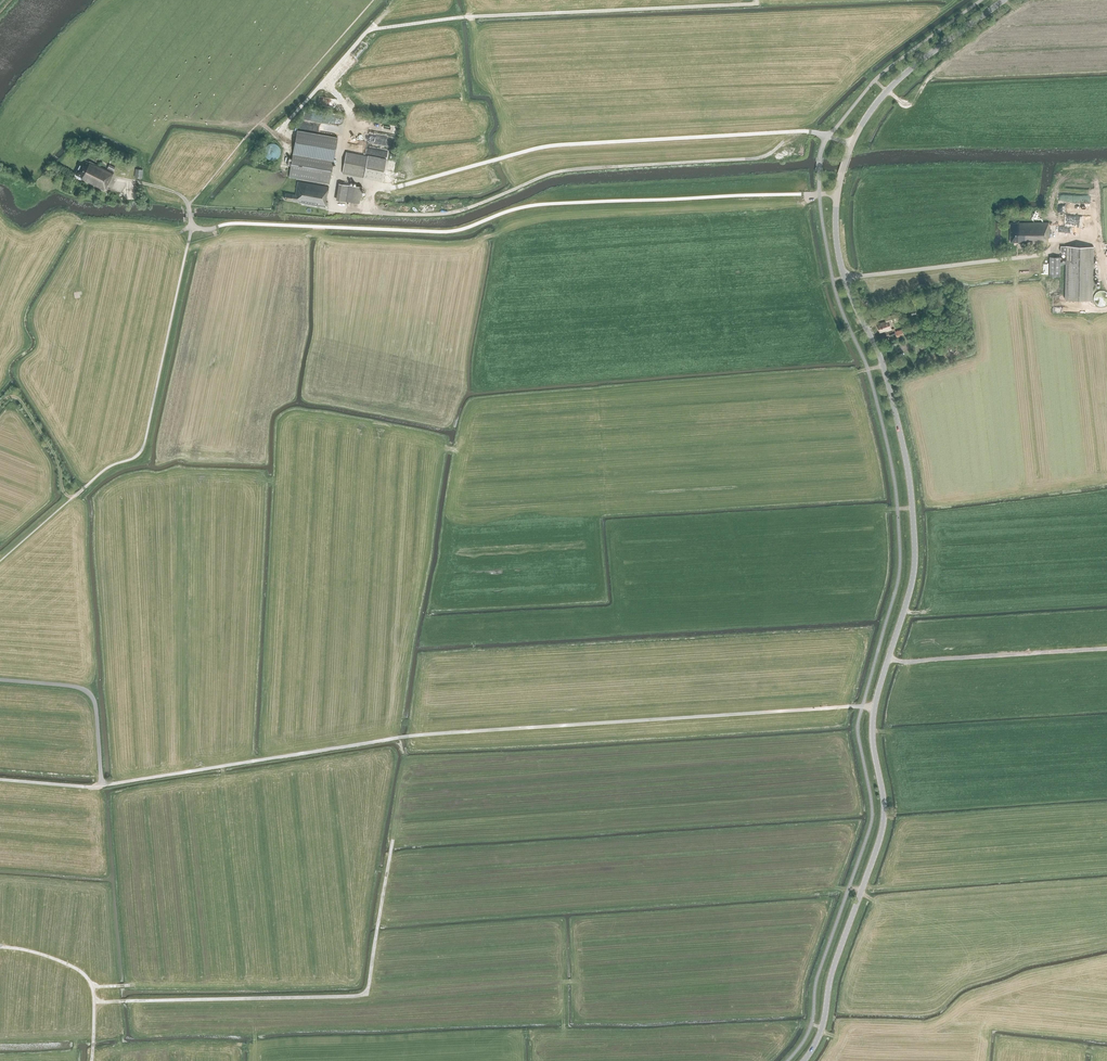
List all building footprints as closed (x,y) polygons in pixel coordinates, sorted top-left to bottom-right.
[(299,120),(299,127),(317,129),(317,121),(299,120)] [(338,137),(297,130),(291,161),(288,160),(287,165),(291,166),(289,177),(330,184),(338,137)] [(265,156),(266,157),(266,158),(267,158),(268,159),(269,160),(271,160),(272,160),(274,160),(275,160),(276,159),(277,158),(278,157),(279,156),(280,155),(280,153),(280,152),(280,150),(280,149),(279,148),(278,147),(277,146),(276,145),(275,144),(274,144),(272,144),(271,144),(269,144),(268,145),(267,146),(266,147),(265,148),(264,149),(264,150),(264,152),(264,153),(264,155),(265,156)] [(342,174),(382,182),(387,161),(346,152),(342,174)] [(105,190),(114,173),(90,161),(89,162),(83,159),(74,175),(78,177),(78,179),(81,180),(81,179),(105,190)] [(301,203),(326,208),(327,202),(325,202),(327,193),(328,193),(329,188),(298,182),(295,195),(285,193),(284,199),(298,201),(298,202),(301,202),(301,203)] [(362,187),(338,183),(336,200),(346,202),(346,201),(359,203),(362,187)] [(1085,226),(1085,213),(1058,212),(1058,225),(1085,226)] [(1049,223),(1011,223),(1011,242),(1018,242),(1018,243),(1042,243),(1042,246),(1048,246),(1048,243),(1048,238),(1049,238),(1049,223)] [(1094,247),(1066,246),(1065,300),(1093,300),(1094,247)] [(1060,257),(1049,257),(1049,276),(1060,276),(1060,257)] [(1098,292),(1096,293),(1095,294),(1094,296),(1094,298),(1093,299),(1094,301),(1094,303),(1095,304),(1097,306),(1098,307),(1100,307),(1102,307),(1104,307),(1105,306),(1106,305),(1106,293),(1106,292),(1104,291),(1103,291),(1101,291),(1099,291),(1098,292)] [(889,322),(899,319),(897,313),(885,318),(886,321),(880,323),(880,325),(878,325),(880,332),(886,330),(886,331),(892,329),(889,322)] [(903,331),(902,329),(895,332),(895,333),(890,335),(891,340),(904,335),(903,331)]
